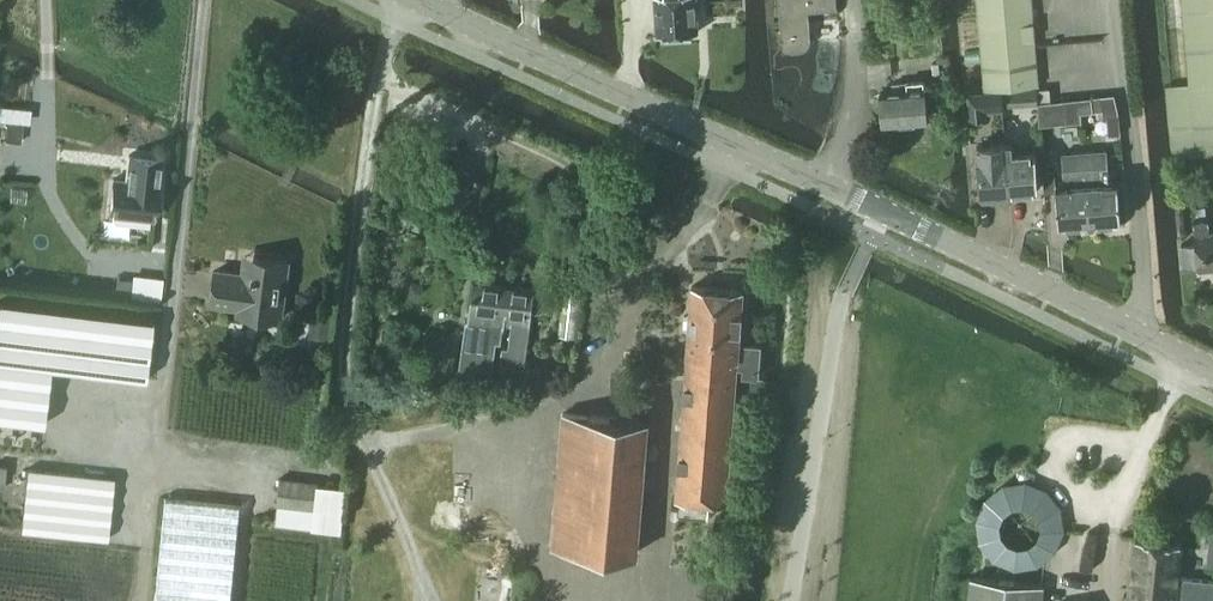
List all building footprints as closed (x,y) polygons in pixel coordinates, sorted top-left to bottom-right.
[(655,33),(697,31),(694,0),(653,0),(655,33)] [(835,7),(835,0),(776,0),(780,50),(790,49),(790,46),(800,45),(804,44),(805,40),(802,10),(835,7)] [(982,88),(1037,83),(1029,0),(974,0),(982,88)] [(1187,82),(1164,84),(1170,156),(1212,152),(1212,0),(1180,0),(1187,82)] [(887,34),(876,34),(876,44),(887,44),(887,34)] [(880,91),(882,121),(908,119),(911,121),(923,121),(926,117),(927,117),(923,76),(892,79),(892,82),(880,83),(880,85),(879,85),(879,91),(880,91)] [(1039,104),(1039,101),(1038,87),(1003,90),(1005,107),(1039,104)] [(983,108),(1005,107),(1003,90),(982,91),(983,108)] [(1093,102),(1092,96),(1069,98),(1071,122),(1081,121),(1080,111),(1097,110),(1096,102),(1093,102)] [(1039,104),(1041,124),(1071,122),(1069,98),(1039,101),(1039,104)] [(22,121),(7,119),(5,139),(19,141),(22,121)] [(1014,140),(1007,141),(1012,192),(1040,190),(1037,150),(1015,152),(1015,151),(1014,140)] [(1012,192),(1007,141),(979,144),(980,151),(984,195),(1012,192)] [(1109,148),(1086,150),(1093,221),(1124,219),(1120,179),(1108,181),(1107,170),(1110,170),(1109,151),(1109,148)] [(1093,221),(1086,150),(1078,151),(1064,152),(1066,174),(1069,173),(1070,184),(1058,185),(1062,224),(1093,221)] [(1055,169),(1043,170),(1045,191),(1056,190),(1055,169)] [(109,211),(154,215),(158,183),(113,179),(109,211)] [(1186,265),(1201,264),(1201,265),(1212,265),(1212,217),(1198,218),(1199,241),(1185,242),(1186,265)] [(237,312),(280,317),(288,260),(245,255),(242,273),(215,270),(211,303),(238,306),(237,312)] [(465,327),(459,370),(491,374),(496,340),(501,341),(502,334),(504,322),(505,322),(511,286),(505,285),(505,286),(474,281),(468,328),(465,327)] [(409,294),(416,296),(422,292),(423,285),(412,283),(409,294)] [(502,346),(499,374),(528,378),(529,368),(523,367),(529,325),(531,309),(540,310),(544,308),(545,297),(542,293),(533,292),(534,290),(515,288),(515,287),(511,286),(505,322),(512,323),(508,347),(502,346)] [(675,498),(724,502),(736,367),(744,367),(743,376),(758,377),(760,346),(739,344),(744,290),(693,286),(690,313),(685,316),(684,327),(688,330),(687,355),(675,498)] [(566,293),(560,335),(577,337),(583,295),(566,293)] [(43,424),(43,423),(50,367),(141,378),(145,378),(152,320),(147,319),(0,301),(0,419),(43,424)] [(552,544),(637,551),(648,419),(563,412),(552,544)] [(114,477),(27,468),(21,530),(107,539),(114,477)] [(281,477),(276,521),(341,529),(346,485),(281,477)] [(240,504),(164,497),(154,600),(231,600),(240,504)] [(1181,544),(1134,539),(1128,600),(1175,600),(1176,599),(1198,600),(1212,600),(1212,582),(1178,578),(1181,544)] [(970,576),(967,600),(1040,600),(1042,585),(970,576)]
